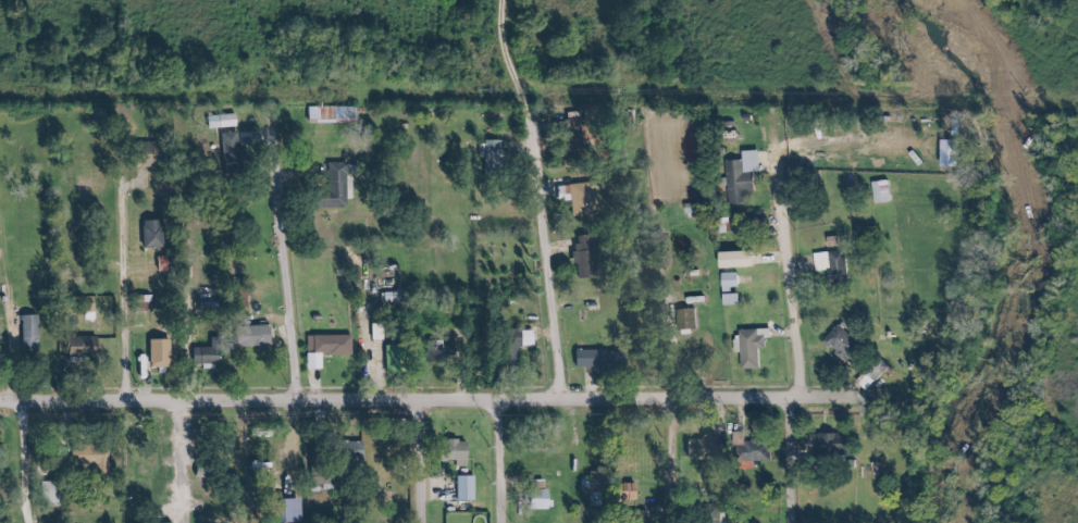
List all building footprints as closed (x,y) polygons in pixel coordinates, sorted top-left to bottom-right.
[(354,124),(354,108),(306,108),(306,124),(354,124)] [(234,115),(206,115),(206,129),(234,129),(234,115)] [(237,167),(237,135),(222,135),(222,167),(237,167)] [(758,174),(757,151),(740,152),(740,161),(727,161),(727,206),(747,206),(747,194),(753,194),(752,174),(758,174)] [(329,205),(340,205),(340,165),(329,165),(329,205)] [(871,181),(872,205),(889,205),(888,180),(871,181)] [(577,212),(595,212),(595,185),(577,185),(577,212)] [(141,221),(141,249),(160,249),(160,221),(141,221)] [(720,223),(720,233),(764,233),(764,223),(720,223)] [(574,279),(593,278),(592,236),(573,236),(574,279)] [(827,249),(839,249),(839,239),(826,240),(827,249)] [(665,251),(652,252),(653,268),(666,268),(665,251)] [(828,264),(829,284),(846,284),(846,253),(815,254),(815,265),(828,264)] [(170,258),(156,258),(156,271),(170,271),(170,258)] [(721,306),(736,306),(736,265),(721,265),(721,306)] [(676,310),(676,333),(695,333),(695,310),(676,310)] [(36,352),(36,318),(20,318),(20,352),(36,352)] [(231,327),(232,351),(273,350),(272,326),(231,327)] [(864,347),(832,328),(821,347),(853,366),(864,347)] [(757,350),(767,350),(766,330),(738,331),(739,371),(758,370),(757,350)] [(516,371),(516,332),(495,332),(495,371),(516,371)] [(530,346),(530,332),(519,332),(519,346),(530,346)] [(307,367),(320,366),(320,356),(350,355),(350,334),(307,335),(307,367)] [(63,338),(63,362),(96,362),(96,338),(63,338)] [(170,341),(148,341),(148,371),(170,371),(170,341)] [(386,376),(407,376),(407,345),(386,345),(386,376)] [(427,347),(427,370),(455,370),(455,347),(427,347)] [(219,369),(219,350),(187,350),(187,369),(219,369)] [(574,370),(623,370),(623,352),(574,352),(574,370)] [(861,372),(874,383),(887,367),(874,356),(861,372)] [(846,458),(846,434),(799,434),(799,458),(846,458)] [(685,461),(718,461),(718,439),(685,439),(685,461)] [(361,441),(338,441),(338,469),(361,469),(361,441)] [(464,464),(464,441),(444,441),(444,464),(464,464)] [(769,462),(769,442),(739,442),(739,462),(769,462)] [(105,450),(68,450),(68,471),(105,471),(105,450)] [(229,474),(193,467),(191,477),(227,484),(229,474)] [(473,477),(455,477),(455,502),(473,502),(473,477)] [(590,483),(590,512),(604,512),(604,483),(590,483)] [(523,510),(548,510),(548,489),(523,489),(523,510)] [(265,522),(298,522),(298,500),(265,500),(265,522)]
